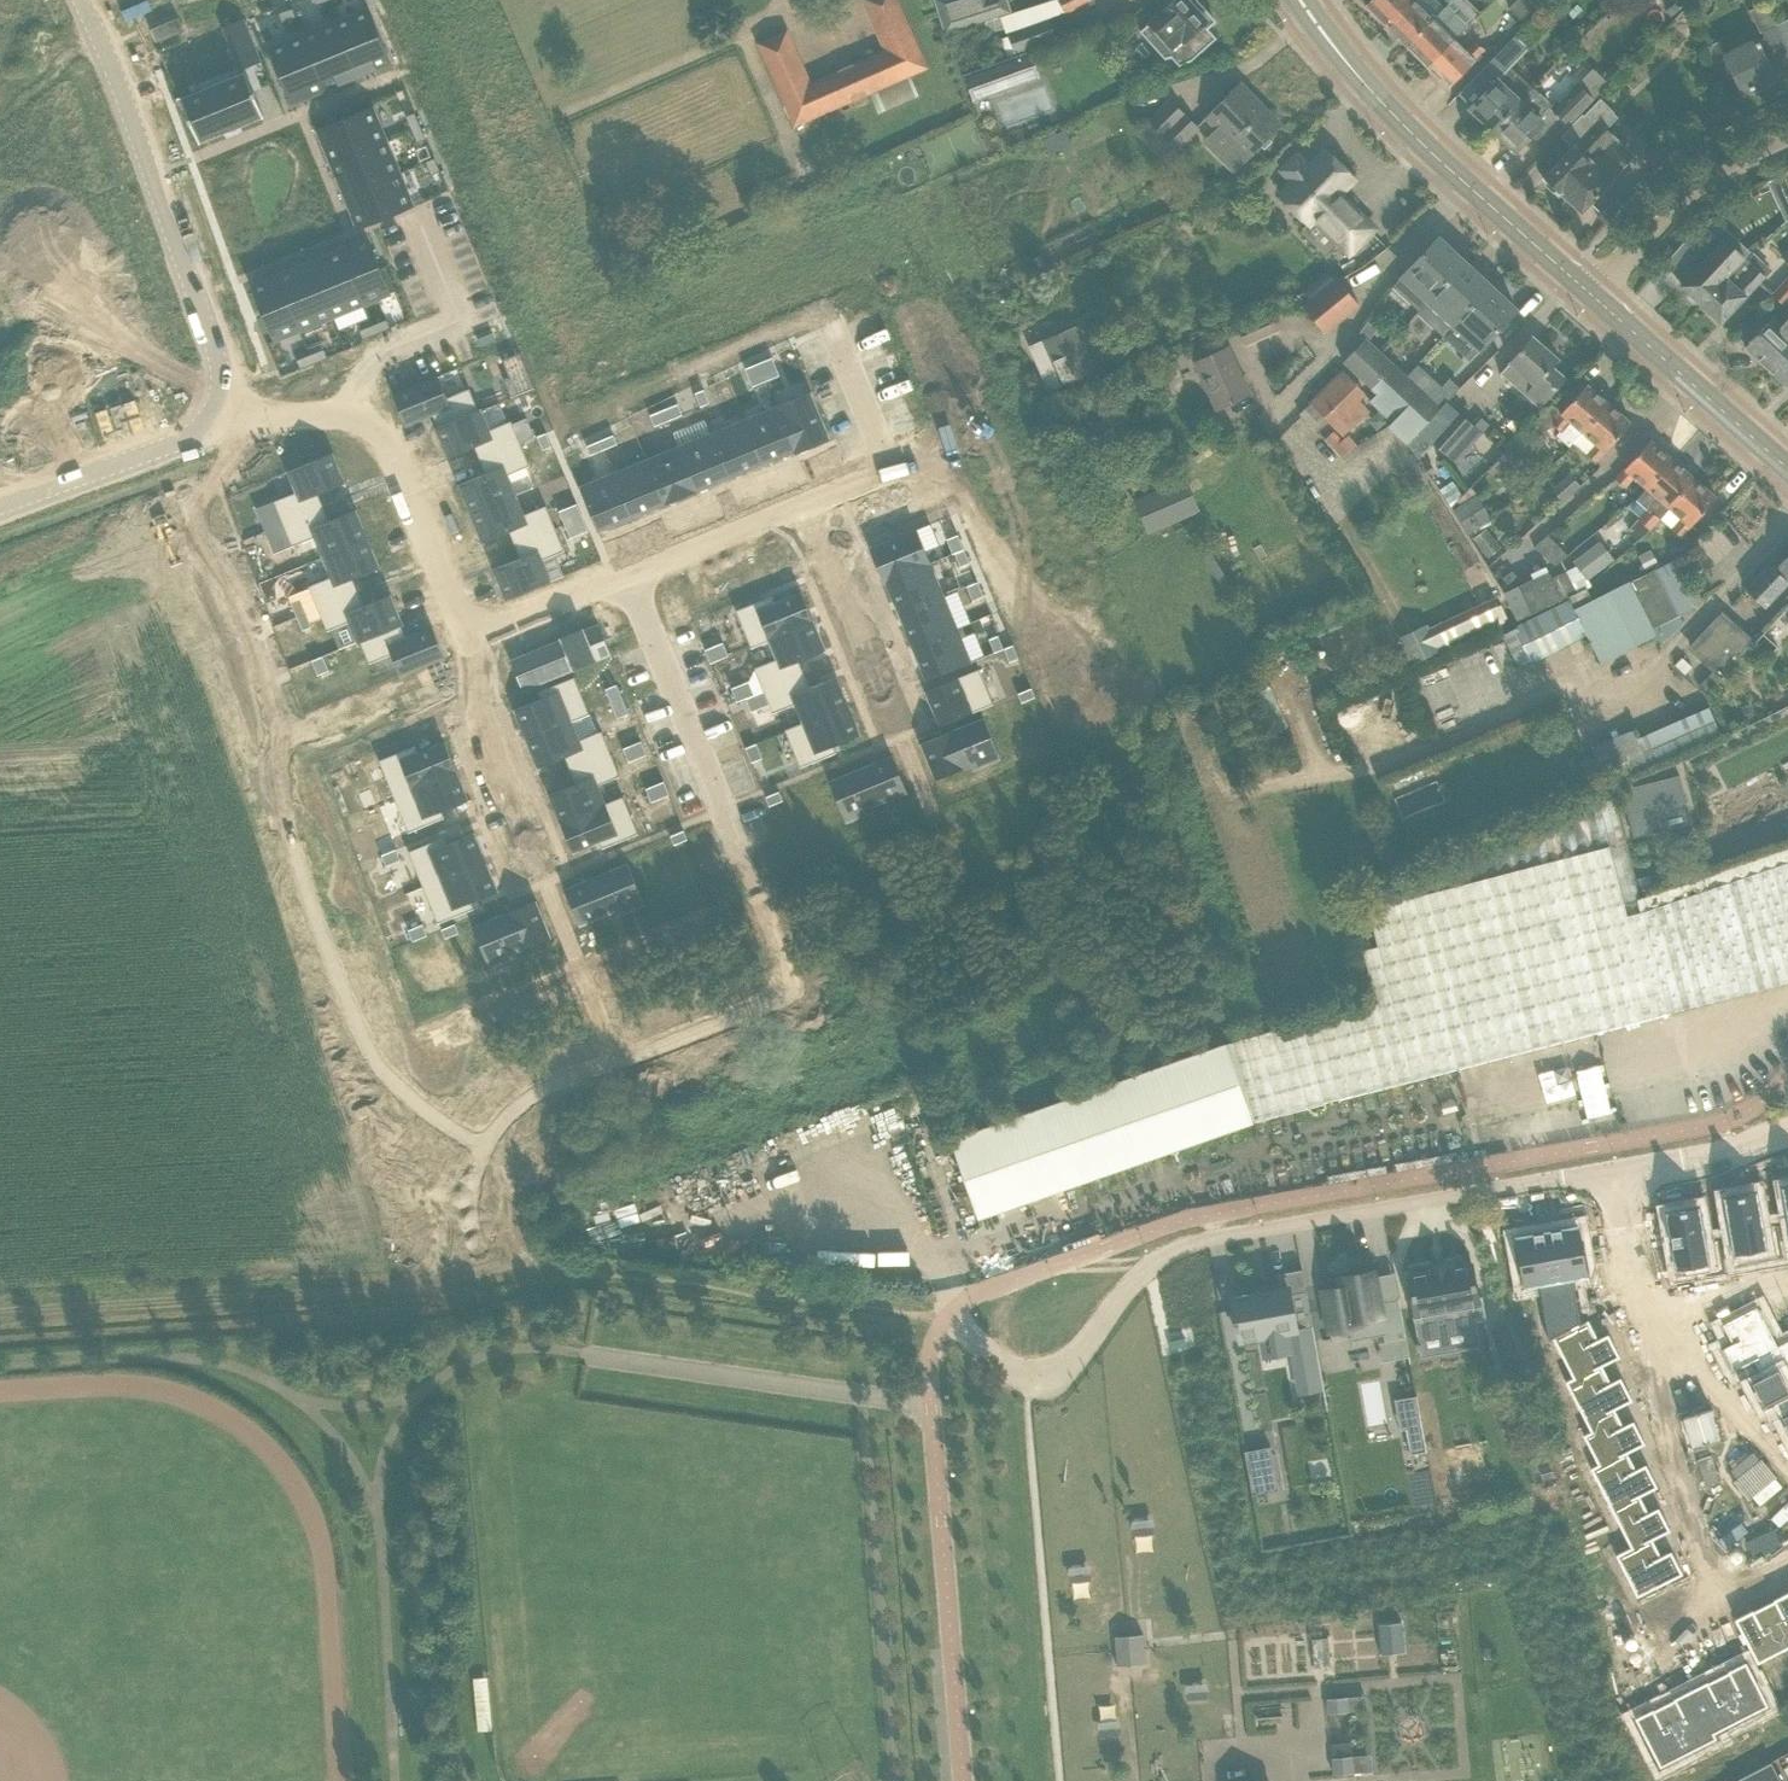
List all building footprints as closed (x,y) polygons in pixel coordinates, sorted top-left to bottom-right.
[(929,68),(899,0),(862,0),(884,49),(811,81),(788,29),(756,43),(794,128),(870,94),(879,113),(920,95),(912,76),(929,68)] [(936,3),(946,32),(1010,11),(1006,0),(946,0),(936,3)] [(1065,12),(1066,13),(1093,0),(1061,0),(1065,12)] [(1139,31),(1165,59),(1166,58),(1171,57),(1178,65),(1192,60),(1214,39),(1215,40),(1216,38),(1207,28),(1215,20),(1197,0),(1173,0),(1159,13),(1159,14),(1145,27),(1141,29),(1139,31)] [(1365,4),(1386,25),(1411,0),(1369,0),(1365,4)] [(1434,17),(1417,0),(1411,0),(1386,25),(1406,45),(1434,17)] [(1480,11),(1469,0),(1452,0),(1446,6),(1434,17),(1406,45),(1426,66),(1480,11)] [(1509,8),(1521,20),(1541,0),(1516,0),(1509,8)] [(1674,3),(1665,10),(1671,17),(1680,10),(1674,3)] [(292,7),(279,12),(282,21),(296,17),(292,7)] [(368,7),(335,20),(357,76),(390,63),(368,7)] [(1455,38),(1481,12),(1480,11),(1426,66),(1447,86),(1484,49),(1475,40),(1466,49),(1455,38)] [(1016,55),(1057,39),(1049,18),(1008,32),(1016,55)] [(1775,24),(1787,51),(1787,18),(1775,24)] [(335,20),(302,34),(325,90),(357,76),(335,20)] [(1787,59),(1787,51),(1775,24),(1761,31),(1763,37),(1757,40),(1756,37),(1724,52),(1743,93),(1774,78),(1770,68),(1787,59)] [(302,34),(269,47),(292,103),(325,90),(302,34)] [(1483,93),(1469,107),(1492,128),(1519,100),(1532,87),(1511,67),(1530,48),(1515,34),(1471,81),(1483,93)] [(252,40),(233,48),(233,49),(241,68),(250,64),(260,60),(256,51),(252,41),(252,40)] [(1013,59),(964,76),(972,99),(1021,81),(1013,59)] [(246,72),(181,99),(199,141),(264,115),(246,72)] [(1223,101),(1205,119),(1215,129),(1230,144),(1219,155),(1234,170),(1259,145),(1275,128),(1254,106),(1258,102),(1240,84),(1223,101)] [(1580,85),(1552,114),(1565,127),(1593,99),(1580,85)] [(1540,115),(1550,105),(1532,87),(1519,100),(1492,128),(1516,151),(1545,120),(1540,115)] [(1179,151),(1201,128),(1170,98),(1148,121),(1149,122),(1137,135),(1165,162),(1178,149),(1179,151)] [(1612,113),(1614,111),(1600,98),(1563,136),(1575,147),(1544,178),(1558,191),(1560,190),(1581,210),(1619,172),(1596,150),(1612,133),(1606,127),(1616,116),(1612,113)] [(373,106),(317,129),(330,163),(387,140),(373,106)] [(415,112),(406,116),(406,117),(412,130),(421,126),(415,112)] [(421,126),(412,130),(417,142),(423,140),(426,138),(421,126)] [(387,140),(330,163),(344,195),(400,172),(387,140)] [(1287,182),(1276,194),(1306,224),(1314,217),(1338,241),(1349,252),(1374,228),(1339,193),(1353,179),(1346,171),(1346,166),(1338,157),(1332,157),(1324,150),(1308,166),(1297,155),(1282,170),(1279,173),(1287,182)] [(435,157),(426,161),(431,174),(440,171),(437,162),(435,157)] [(400,172),(344,195),(357,228),(413,205),(400,172)] [(1775,181),(1787,208),(1787,175),(1775,181)] [(1607,222),(1624,204),(1616,197),(1599,214),(1607,222)] [(1787,232),(1787,217),(1766,236),(1771,246),(1787,232)] [(367,237),(342,247),(365,304),(390,293),(367,237)] [(1418,312),(1464,261),(1438,237),(1395,283),(1421,308),(1418,312)] [(1682,282),(1679,285),(1685,290),(1688,293),(1687,297),(1693,303),(1698,302),(1699,303),(1743,256),(1724,237),(1690,273),(1682,282)] [(342,247),(309,261),(332,317),(365,304),(342,247)] [(1780,254),(1787,263),(1787,247),(1780,254)] [(1720,323),(1771,268),(1751,249),(1744,256),(1743,256),(1699,303),(1720,323)] [(1039,254),(1031,258),(1036,268),(1044,264),(1039,254)] [(309,261),(277,274),(300,330),(332,317),(309,261)] [(1452,328),(1490,285),(1464,261),(1418,312),(1444,335),(1451,327),(1452,328)] [(1326,270),(1303,289),(1313,300),(1304,307),(1324,332),(1358,304),(1338,279),(1335,281),(1326,270)] [(277,274),(252,284),(274,340),(300,330),(277,274)] [(1787,303),(1787,275),(1772,293),(1785,306),(1787,303)] [(1444,335),(1443,336),(1454,346),(1462,337),(1477,349),(1478,350),(1500,326),(1516,309),(1491,285),(1452,328),(1451,327),(1444,335)] [(1278,329),(1270,313),(1269,311),(1238,325),(1246,344),(1278,329)] [(1783,324),(1773,315),(1745,346),(1765,365),(1787,340),(1787,318),(1783,324)] [(386,319),(373,324),(377,333),(390,328),(386,319)] [(373,324),(359,330),(363,339),(377,333),(373,324)] [(1073,328),(1031,347),(1049,388),(1063,382),(1091,370),(1073,328)] [(1553,365),(1558,359),(1532,336),(1509,363),(1500,374),(1540,408),(1567,376),(1553,365)] [(1394,364),(1383,354),(1365,338),(1343,361),(1372,387),(1394,364)] [(1765,365),(1786,385),(1787,383),(1787,340),(1765,365)] [(1215,409),(1250,393),(1227,346),(1193,362),(1215,409)] [(324,348),(310,354),(313,363),(327,357),(324,348)] [(310,354),(297,359),(300,368),(313,363),(310,354)] [(772,357),(758,363),(766,381),(779,375),(772,357)] [(1419,362),(1407,375),(1419,386),(1418,387),(1440,407),(1446,400),(1452,394),(1442,384),(1419,362)] [(758,363),(745,368),(752,386),(766,381),(758,363)] [(1378,392),(1370,401),(1383,413),(1389,407),(1398,415),(1387,427),(1405,444),(1407,443),(1440,407),(1418,387),(1419,386),(1407,375),(1394,364),(1373,387),(1378,392)] [(527,370),(505,379),(512,396),(518,393),(527,389),(534,387),(532,384),(527,370)] [(1365,394),(1360,388),(1343,371),(1311,402),(1344,436),(1370,410),(1359,400),(1365,394)] [(438,376),(393,394),(406,424),(426,416),(433,413),(438,426),(435,427),(436,428),(480,410),(480,409),(478,409),(469,388),(447,397),(438,376)] [(1563,416),(1554,426),(1559,431),(1556,435),(1569,447),(1573,442),(1582,432),(1608,402),(1587,383),(1571,402),(1560,413),(1563,416)] [(695,392),(695,393),(700,406),(709,403),(704,389),(695,392)] [(810,392),(776,406),(796,453),(829,439),(810,392)] [(480,410),(436,428),(448,457),(452,455),(474,446),(480,459),(520,443),(513,425),(511,421),(507,422),(499,402),(486,407),(480,410)] [(1596,462),(1630,421),(1608,402),(1582,432),(1596,444),(1587,455),(1596,462)] [(678,403),(664,409),(668,420),(682,414),(678,403)] [(776,406),(744,419),(762,464),(793,451),(794,453),(796,453),(776,406)] [(650,414),(650,415),(650,416),(654,426),(668,420),(664,409),(650,414)] [(1456,409),(1430,441),(1447,454),(1472,422),(1456,409)] [(1480,416),(1474,424),(1483,431),(1489,424),(1480,416)] [(526,419),(513,425),(520,443),(524,441),(533,437),(526,419)] [(744,419),(711,432),(729,477),(762,464),(744,419)] [(1348,435),(1343,441),(1333,431),(1324,439),(1341,456),(1358,445),(1348,435)] [(546,432),(537,436),(540,445),(542,450),(551,446),(546,432)] [(711,432),(679,446),(697,490),(729,477),(711,432)] [(1120,432),(1111,440),(1119,449),(1128,441),(1120,432)] [(613,434),(600,440),(603,449),(617,443),(613,434)] [(1645,489),(1672,458),(1650,439),(1616,479),(1626,488),(1634,479),(1645,489)] [(600,440),(586,446),(590,454),(590,455),(603,449),(600,440)] [(485,473),(458,484),(470,513),(515,494),(507,474),(529,465),(520,443),(480,459),(485,473)] [(679,446),(646,459),(664,504),(697,490),(679,446)] [(296,492),(274,501),(279,514),(283,523),(323,507),(318,493),(344,482),(332,452),(287,471),(296,492)] [(1667,508),(1694,477),(1672,458),(1645,489),(1636,499),(1647,509),(1628,530),(1639,540),(1668,509),(1667,508)] [(646,459),(613,472),(632,517),(664,504),(646,459)] [(613,472),(579,486),(598,531),(632,517),(613,472)] [(1681,536),(1716,496),(1694,477),(1667,508),(1668,509),(1679,519),(1671,528),(1681,536)] [(1138,501),(1149,528),(1196,508),(1184,481),(1138,501)] [(515,494),(470,513),(482,541),(509,530),(515,544),(555,528),(546,505),(523,514),(515,494)] [(559,510),(559,511),(564,524),(582,517),(582,516),(577,503),(568,507),(559,510)] [(323,507),(283,523),(287,533),(292,546),(314,536),(323,556),(367,538),(355,509),(329,520),(323,507)] [(279,514),(261,521),(265,530),(283,523),(279,514)] [(582,517),(564,524),(570,538),(588,530),(588,529),(582,517)] [(283,523),(265,530),(269,540),(287,533),(283,523)] [(511,561),(493,568),(506,599),(550,580),(542,559),(564,550),(555,528),(515,544),(520,557),(511,561)] [(1489,556),(1501,547),(1486,528),(1474,537),(1489,556)] [(916,529),(870,548),(883,581),(930,562),(916,529)] [(957,533),(946,537),(952,552),(953,551),(963,547),(957,533)] [(331,577),(309,586),(318,608),(358,592),(352,578),(379,567),(367,538),(323,556),(331,577)] [(1614,559),(1605,547),(1599,540),(1573,560),(1587,579),(1614,559)] [(1651,548),(1638,554),(1645,568),(1657,562),(1651,548)] [(964,549),(955,552),(955,553),(960,566),(969,562),(964,549)] [(1774,568),(1769,563),(1745,588),(1765,608),(1787,583),(1787,553),(1774,568)] [(1629,581),(1647,573),(1639,557),(1612,571),(1609,565),(1588,585),(1594,598),(1628,581),(1629,581)] [(930,562),(883,581),(884,583),(886,582),(899,613),(943,595),(930,562)] [(1569,598),(1516,624),(1516,625),(1533,657),(1534,660),(1585,634),(1588,633),(1600,660),(1655,635),(1652,627),(1678,615),(1675,608),(1656,569),(1647,573),(1629,581),(1628,581),(1594,598),(1592,599),(1587,588),(1577,593),(1568,597),(1569,598)] [(1547,607),(1537,585),(1534,579),(1504,593),(1517,614),(1516,614),(1518,620),(1547,607)] [(976,580),(965,584),(971,599),(982,594),(976,580)] [(769,597),(736,610),(750,646),(813,620),(801,591),(774,602),(772,595),(769,597)] [(358,592),(318,608),(327,630),(349,621),(357,641),(402,623),(390,594),(373,601),(363,605),(358,592)] [(943,595),(899,613),(912,646),(957,628),(943,595)] [(1407,660),(1505,621),(1495,596),(1397,634),(1407,660)] [(300,599),(291,603),(297,616),(306,613),(300,599)] [(306,613),(297,616),(302,630),(311,626),(306,613)] [(1711,683),(1751,642),(1721,613),(1689,646),(1712,668),(1704,676),(1711,683)] [(813,620),(750,646),(751,647),(769,640),(777,659),(754,668),(763,690),(804,674),(798,660),(825,649),(813,620)] [(402,623),(357,641),(358,643),(360,642),(369,663),(391,654),(400,675),(444,657),(432,626),(419,632),(405,637),(400,625),(402,625),(403,624),(402,623)] [(609,654),(597,625),(583,630),(582,628),(560,637),(561,639),(523,655),(524,656),(530,670),(535,682),(535,684),(609,654)] [(957,628),(912,646),(926,680),(971,662),(957,628)] [(997,634),(988,638),(994,651),(1003,647),(997,634)] [(705,649),(710,663),(728,655),(723,642),(713,645),(705,649)] [(1013,644),(1004,648),(1007,657),(1009,662),(1018,658),(1013,644)] [(323,655),(311,660),(317,674),(329,670),(323,655)] [(979,669),(925,691),(939,725),(993,703),(979,669)] [(804,674),(763,690),(764,691),(769,704),(772,712),(795,703),(803,722),(785,730),(785,731),(848,705),(836,676),(829,679),(809,687),(804,674)] [(541,698),(514,709),(526,738),(589,712),(574,676),(538,691),(541,698)] [(743,683),(731,688),(736,701),(741,699),(755,694),(753,689),(749,680),(743,683)] [(616,684),(605,688),(611,703),(622,698),(616,684)] [(1031,687),(1018,693),(1021,702),(1035,696),(1031,687)] [(754,694),(745,698),(751,711),(760,708),(769,704),(764,691),(754,694)] [(622,698),(611,703),(617,718),(628,713),(622,698)] [(848,705),(785,731),(800,767),(836,752),(833,745),(860,734),(848,705)] [(1623,772),(1720,734),(1708,705),(1638,734),(1635,728),(1609,738),(1623,772)] [(589,712),(526,738),(538,767),(564,756),(570,769),(610,753),(601,730),(579,740),(571,721),(589,713),(589,712)] [(983,718),(921,743),(935,779),(971,765),(973,769),(1000,758),(983,718)] [(632,744),(623,748),(628,761),(637,758),(647,754),(641,740),(632,744)] [(414,745),(379,760),(393,796),(456,770),(444,741),(417,752),(414,745)] [(1596,756),(1581,763),(1589,781),(1615,769),(1602,741),(1591,746),(1596,756)] [(756,743),(745,747),(751,762),(762,757),(760,752),(756,743)] [(576,783),(549,794),(560,823),(623,797),(623,796),(605,803),(597,784),(615,777),(619,775),(610,753),(570,769),(576,783)] [(892,755),(829,781),(846,821),(873,810),(871,805),(906,791),(892,755)] [(456,770),(393,796),(408,831),(444,817),(441,810),(468,799),(456,770)] [(1678,774),(1621,788),(1629,822),(1686,808),(1678,774)] [(663,780),(645,788),(651,801),(669,794),(663,780)] [(370,788),(358,793),(365,808),(373,804),(376,803),(370,788)] [(1614,789),(1365,898),(1378,945),(1362,949),(1376,1001),(1316,1016),(1225,1042),(950,1139),(978,1217),(1252,1121),(1787,981),(1787,839),(1639,893),(1614,789)] [(779,790),(765,796),(769,805),(783,799),(779,790)] [(623,797),(560,823),(573,851),(599,841),(602,847),(638,833),(623,797)] [(684,830),(670,835),(674,844),(687,839),(684,830)] [(444,836),(408,851),(423,887),(485,861),(473,832),(447,843),(444,836)] [(390,834),(375,839),(381,854),(396,848),(390,834)] [(396,848),(381,854),(385,865),(400,859),(396,848)] [(485,861),(423,887),(437,922),(473,908),(470,901),(497,890),(485,861)] [(627,863),(564,889),(579,925),(614,910),(616,915),(643,904),(627,863)] [(1649,874),(1637,877),(1640,889),(1652,886),(1649,874)] [(535,901),(473,926),(489,966),(516,955),(514,951),(550,937),(542,917),(535,901)] [(422,923),(407,930),(412,941),(427,935),(422,923)] [(455,923),(441,929),(444,938),(458,932),(455,923)] [(1755,1192),(1725,1197),(1735,1252),(1763,1247),(1765,1259),(1782,1256),(1776,1222),(1761,1225),(1755,1192)] [(1697,1207),(1668,1212),(1677,1267),(1705,1262),(1708,1274),(1724,1271),(1718,1237),(1703,1240),(1697,1207)] [(1550,1231),(1547,1232),(1555,1281),(1562,1316),(1564,1332),(1580,1323),(1579,1313),(1572,1278),(1587,1276),(1578,1227),(1560,1230),(1560,1229),(1550,1230),(1550,1231)] [(1533,1235),(1516,1238),(1524,1287),(1538,1284),(1545,1319),(1548,1340),(1560,1334),(1564,1332),(1562,1316),(1555,1281),(1547,1232),(1543,1233),(1543,1232),(1533,1233),(1533,1235)] [(1772,1297),(1786,1290),(1787,1289),(1787,1271),(1786,1260),(1766,1264),(1772,1297)] [(1482,1295),(1477,1296),(1471,1263),(1449,1267),(1448,1265),(1430,1268),(1430,1270),(1408,1274),(1419,1337),(1467,1328),(1466,1323),(1486,1319),(1482,1295)] [(1340,1287),(1320,1291),(1329,1337),(1349,1333),(1350,1341),(1382,1335),(1384,1341),(1384,1342),(1405,1338),(1398,1298),(1379,1302),(1374,1276),(1373,1271),(1338,1277),(1340,1287)] [(1288,1290),(1232,1300),(1240,1341),(1260,1337),(1288,1332),(1291,1351),(1295,1373),(1320,1368),(1306,1293),(1289,1297),(1288,1290)] [(1721,1348),(1732,1369),(1787,1341),(1787,1340),(1770,1349),(1750,1310),(1722,1324),(1732,1343),(1721,1348)] [(1564,1332),(1560,1334),(1580,1373),(1573,1377),(1573,1378),(1619,1355),(1608,1334),(1597,1339),(1588,1320),(1580,1323),(1564,1332)] [(1732,1369),(1733,1371),(1754,1360),(1762,1377),(1752,1382),(1762,1404),(1763,1404),(1787,1391),(1787,1341),(1732,1369)] [(1524,1354),(1529,1365),(1540,1359),(1535,1348),(1524,1354)] [(1619,1355),(1573,1378),(1593,1417),(1585,1421),(1586,1422),(1631,1399),(1620,1377),(1610,1382),(1601,1365),(1619,1356),(1619,1355)] [(1762,1404),(1763,1405),(1784,1394),(1787,1402),(1787,1391),(1763,1404),(1762,1404)] [(1417,1395),(1397,1397),(1402,1452),(1423,1450),(1417,1395)] [(1631,1399),(1586,1422),(1606,1460),(1598,1464),(1599,1465),(1644,1442),(1633,1420),(1623,1426),(1614,1409),(1632,1400),(1631,1399)] [(1644,1442),(1599,1465),(1618,1504),(1611,1507),(1611,1508),(1657,1485),(1646,1464),(1635,1469),(1627,1452),(1644,1443),(1644,1442)] [(1270,1447),(1244,1451),(1252,1494),(1278,1489),(1270,1447)] [(1657,1485),(1611,1508),(1631,1547),(1623,1551),(1624,1552),(1669,1529),(1658,1507),(1648,1512),(1639,1496),(1657,1486),(1657,1485)] [(1131,1527),(1133,1535),(1154,1533),(1155,1525),(1152,1518),(1132,1520),(1131,1527)] [(1669,1529),(1624,1552),(1644,1593),(1682,1573),(1671,1551),(1660,1556),(1652,1539),(1670,1530),(1669,1529)] [(1068,1574),(1070,1581),(1090,1579),(1091,1572),(1089,1565),(1069,1566),(1068,1574)] [(1763,1606),(1785,1649),(1787,1647),(1787,1592),(1773,1599),(1774,1600),(1763,1606)] [(1608,1603),(1595,1607),(1599,1621),(1611,1615),(1608,1603)] [(1753,1610),(1735,1619),(1757,1663),(1785,1649),(1763,1606),(1753,1611),(1753,1610)] [(1401,1619),(1377,1620),(1379,1650),(1402,1649),(1401,1619)] [(1143,1633),(1113,1635),(1116,1665),(1145,1662),(1143,1633)] [(1728,1672),(1718,1677),(1740,1720),(1768,1706),(1746,1662),(1728,1671),(1728,1672)] [(1707,1681),(1690,1690),(1713,1734),(1740,1720),(1718,1677),(1708,1682),(1707,1681)] [(1206,1682),(1186,1684),(1185,1692),(1187,1699),(1207,1698),(1208,1690),(1206,1682)] [(1674,1699),(1664,1704),(1685,1747),(1713,1734),(1690,1690),(1673,1698),(1674,1699)] [(1357,1711),(1358,1695),(1326,1693),(1325,1709),(1357,1711)] [(1653,1709),(1635,1718),(1657,1762),(1685,1747),(1664,1704),(1653,1710),(1653,1709)] [(1118,1719),(1098,1721),(1097,1729),(1099,1736),(1120,1735),(1121,1727),(1118,1719)] [(1765,1739),(1753,1746),(1757,1755),(1770,1747),(1765,1739)] [(1347,1742),(1331,1742),(1332,1771),(1371,1769),(1371,1752),(1348,1753),(1347,1742)] [(1753,1746),(1741,1753),(1745,1762),(1757,1755),(1753,1746)] [(1735,1780),(1781,1780),(1771,1762),(1735,1780)]
